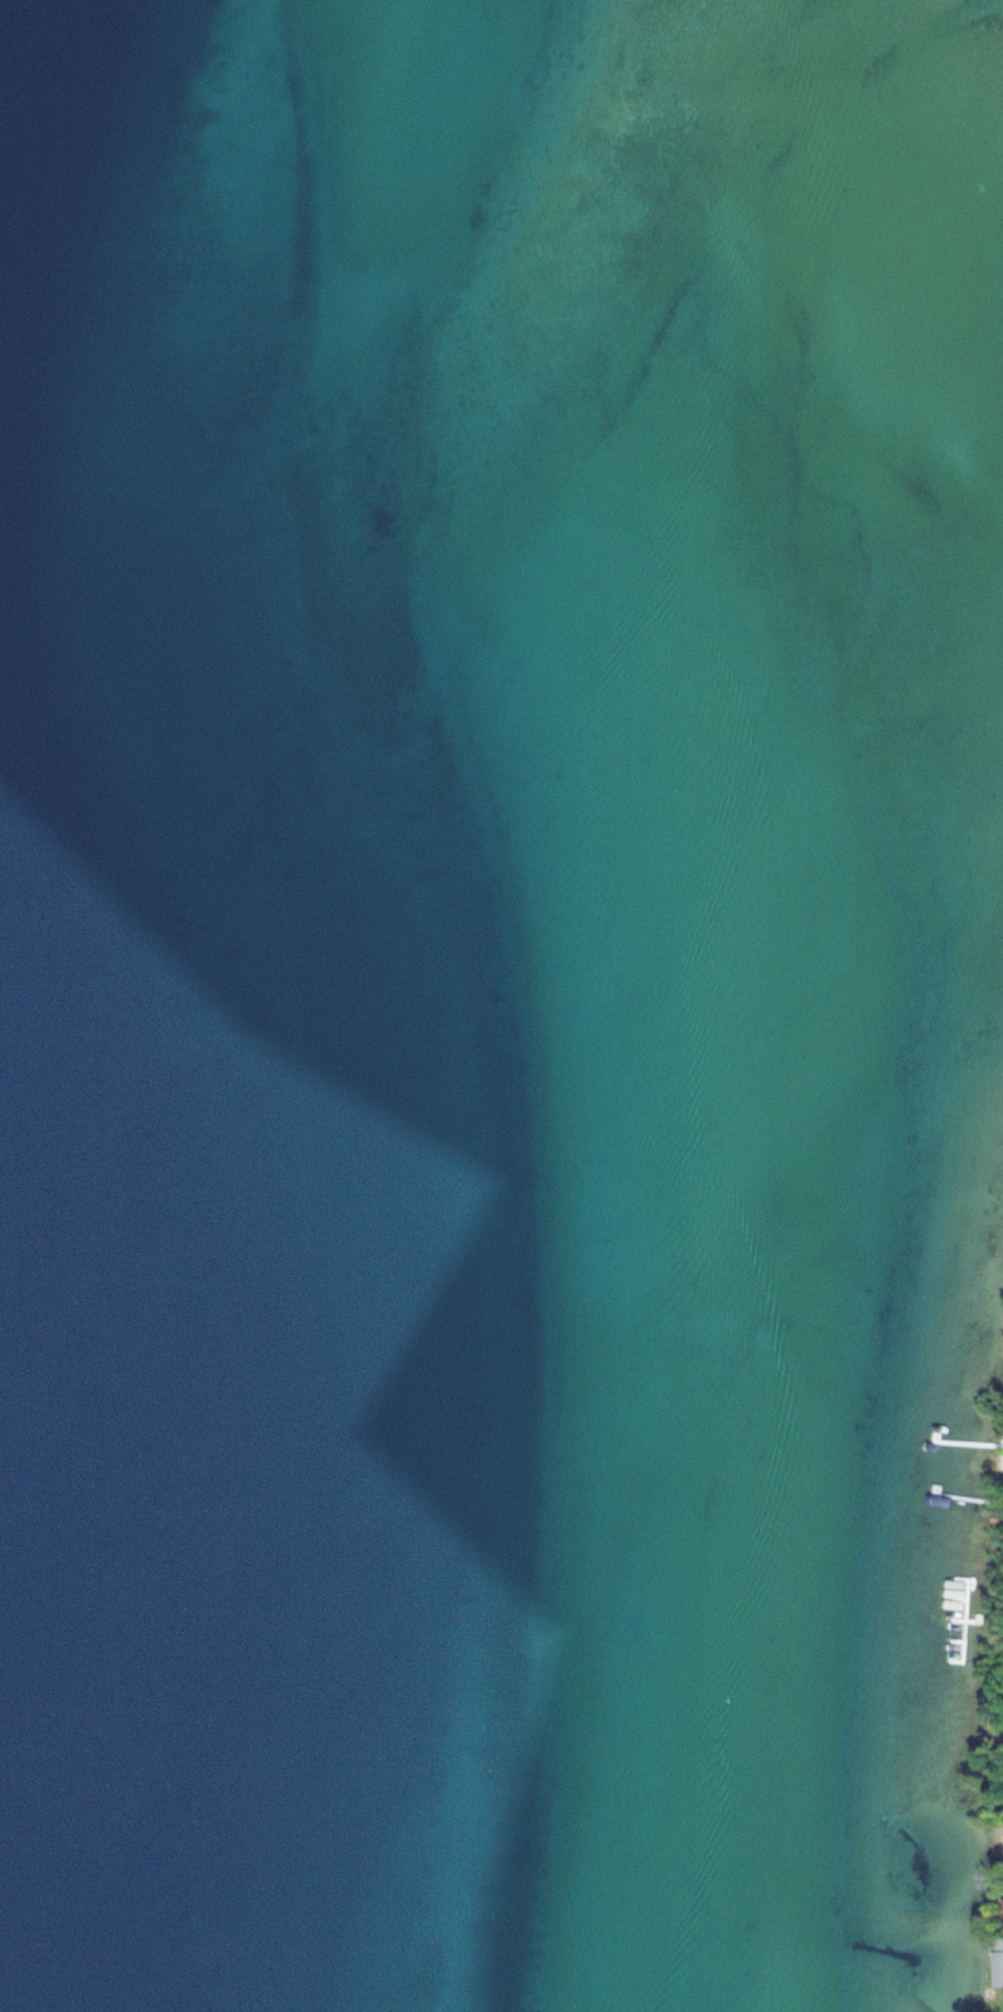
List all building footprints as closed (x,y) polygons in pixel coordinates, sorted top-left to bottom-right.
[(1002,1986),(1002,1937),(991,1937),(991,1986),(1002,1986)]
